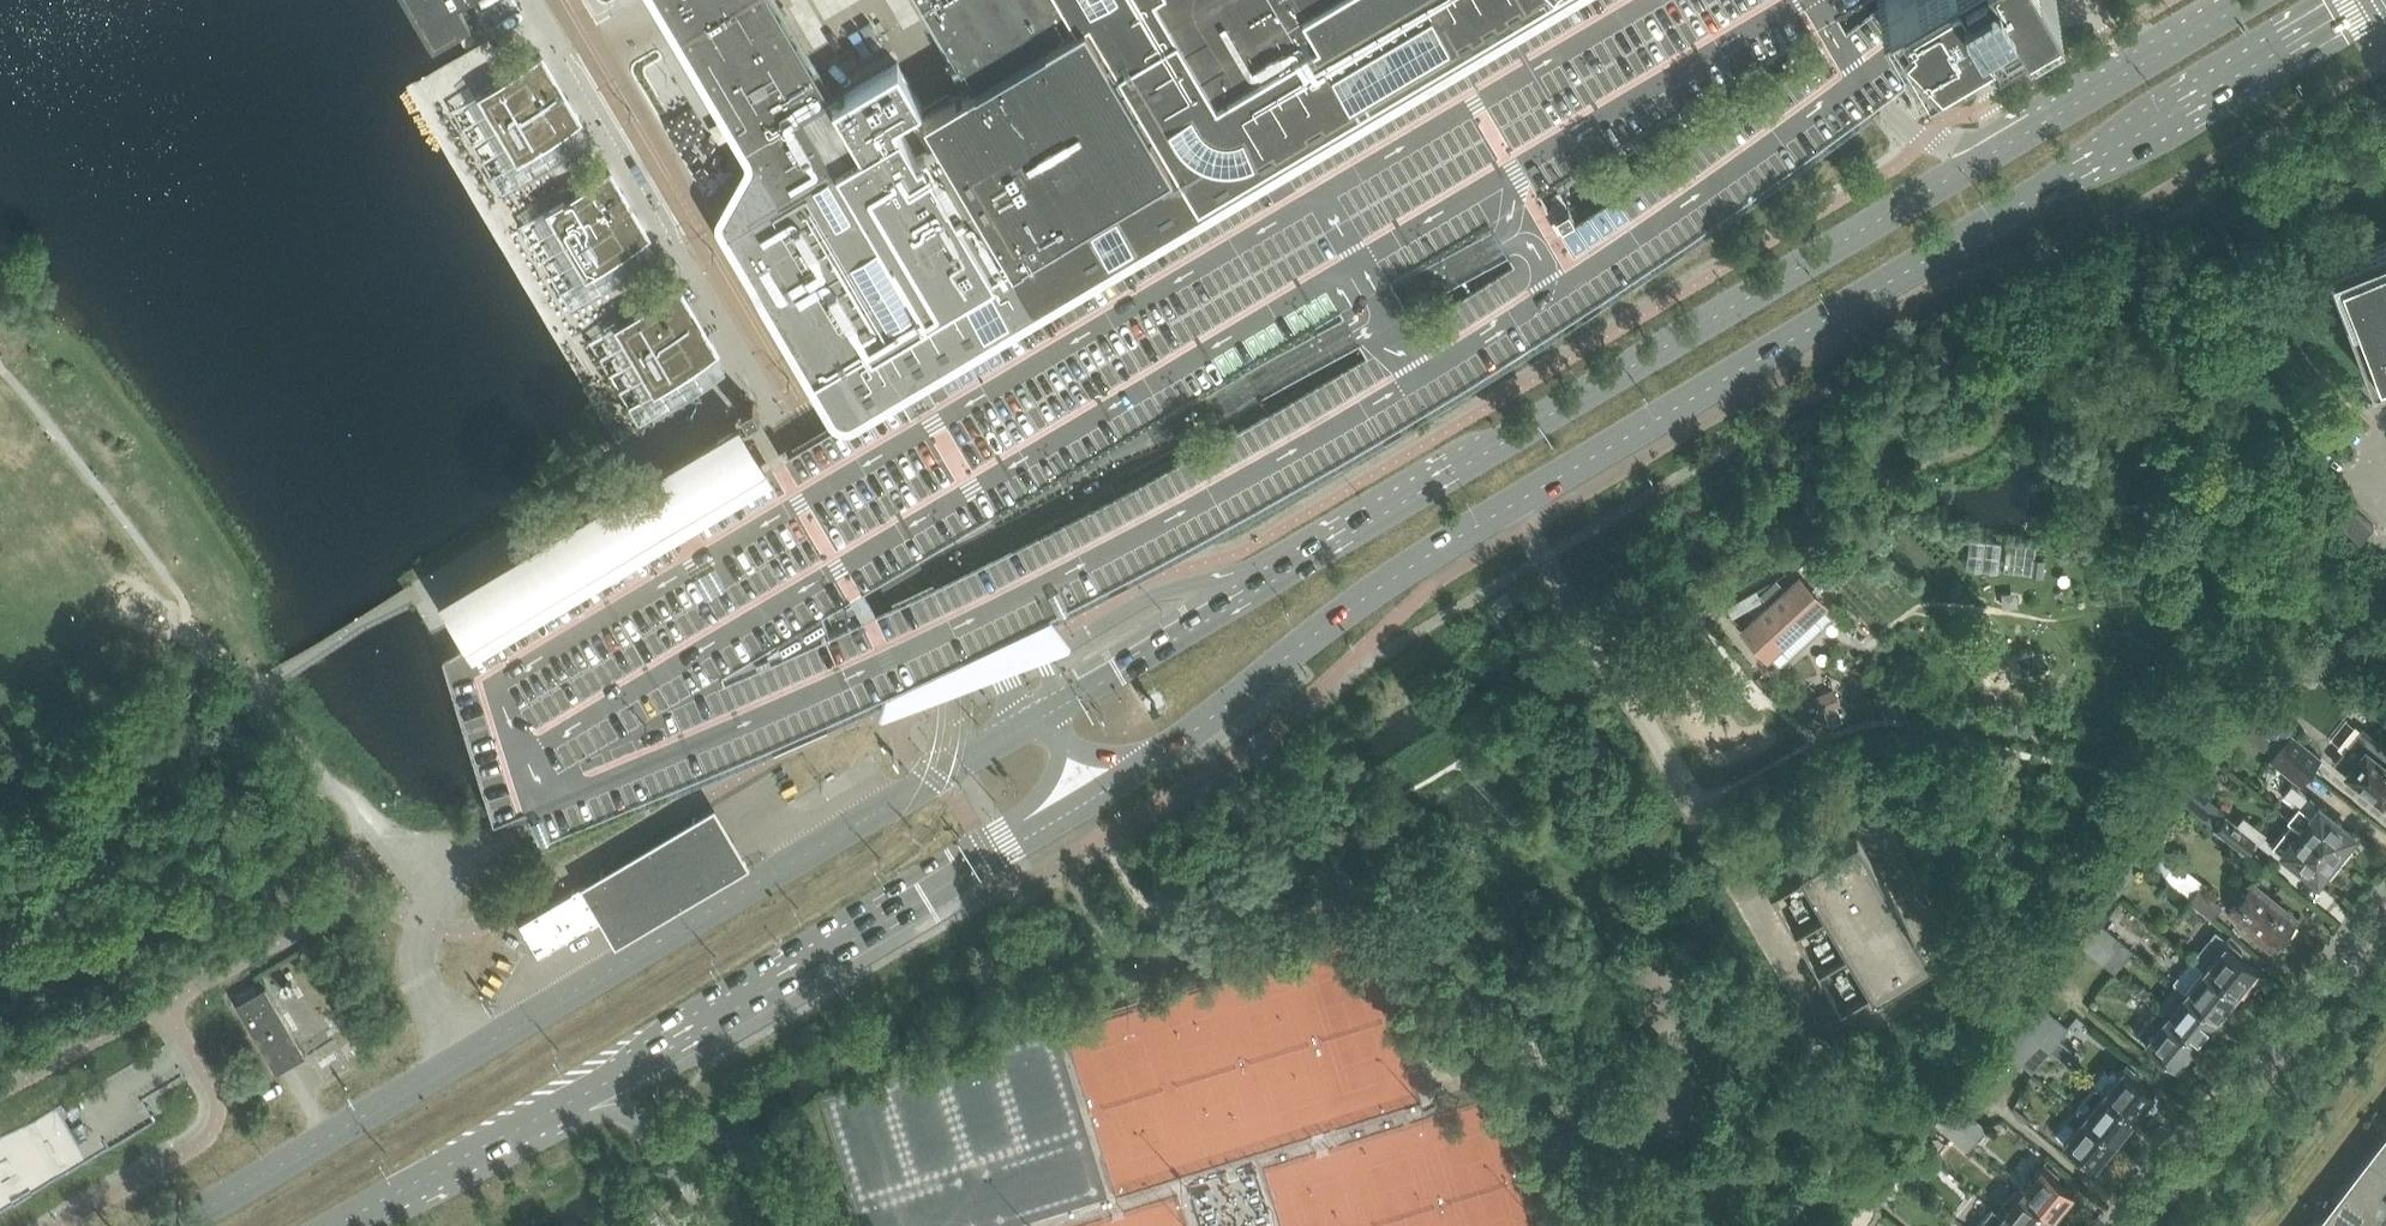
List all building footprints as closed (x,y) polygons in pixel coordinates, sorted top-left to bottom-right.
[(436,47),(472,26),(460,6),(469,0),(408,0),(436,47)] [(660,7),(661,9),(676,0),(656,0),(660,7)] [(661,9),(678,36),(738,0),(676,0),(661,9)] [(678,36),(694,64),(780,12),(777,6),(774,1),(773,0),(738,0),(678,36)] [(766,463),(846,597),(846,598),(823,611),(822,612),(830,630),(857,618),(890,689),(941,665),(994,640),(1046,614),(1125,574),(1133,570),(1203,533),(1280,490),(1356,446),(1432,401),(1482,371),(1556,324),(1605,292),(1654,259),(1702,226),(1750,192),(1798,158),(1845,124),(1869,106),(1915,71),(1962,34),(1956,26),(1929,42),(1904,0),(1742,0),(1557,110),(1510,137),(1363,225),(1234,301),(1225,286),(919,467),(878,491),(837,421),(768,463),(766,463)] [(1083,17),(1097,9),(1136,74),(1188,160),(1012,264),(975,286),(847,364),(840,368),(845,377),(843,379),(841,382),(840,385),(841,389),(842,392),(844,394),(847,396),(850,397),(853,397),(856,396),(860,404),(1034,300),(1078,274),(1180,214),(1285,152),(1363,106),(1383,94),(1462,48),(1464,51),(1463,51),(1467,58),(1504,121),(1502,123),(1509,134),(1510,137),(1557,110),(1556,109),(1531,123),(1523,110),(1520,111),(1483,48),(1477,38),(1504,23),(1542,0),(1421,0),(1418,2),(1391,18),(1364,34),(1340,48),(1332,53),(1235,110),(1235,111),(1233,112),(1232,111),(1210,106),(1209,106),(1208,104),(1209,104),(1178,51),(1177,50),(1147,0),(1073,0),(1083,17)] [(922,2),(925,7),(929,13),(939,29),(988,0),(925,0),(922,2)] [(939,29),(942,34),(946,41),(955,56),(1050,0),(988,0),(939,29)] [(955,56),(958,61),(972,85),(1083,17),(1073,0),(1050,0),(955,56)] [(1177,50),(1178,49),(1261,0),(1147,0),(1177,50)] [(1177,50),(1178,51),(1209,104),(1208,104),(1209,106),(1210,106),(1232,111),(1233,112),(1235,111),(1235,110),(1332,53),(1324,39),(1307,10),(1301,0),(1261,0),(1178,49),(1177,50)] [(1307,10),(1324,39),(1332,53),(1340,48),(1312,0),(1301,0),(1307,10)] [(1340,48),(1364,34),(1344,0),(1312,0),(1340,48)] [(1364,34),(1391,18),(1418,2),(1417,0),(1344,0),(1364,34)] [(1477,38),(1483,48),(1520,111),(1523,110),(1531,123),(1556,109),(1557,110),(1742,0),(1542,0),(1504,23),(1477,38)] [(1929,42),(1956,26),(1984,9),(1992,23),(2025,3),(2023,0),(1904,0),(1929,42)] [(964,89),(923,113),(941,143),(1012,264),(1188,160),(1136,74),(1097,9),(1083,17),(972,85),(964,89)] [(780,12),(694,64),(744,146),(829,94),(806,55),(797,40),(790,28),(780,12)] [(860,404),(835,418),(836,420),(837,421),(878,491),(919,467),(1225,286),(1234,301),(1363,225),(1510,137),(1509,134),(1502,123),(1504,121),(1467,58),(1463,51),(1464,51),(1462,48),(1383,94),(1363,106),(1285,152),(1180,214),(1078,274),(1034,300),(860,404)] [(763,178),(731,211),(738,222),(761,209),(787,229),(799,238),(806,256),(815,282),(830,321),(847,364),(975,286),(956,271),(938,256),(903,228),(885,197),(890,194),(887,189),(882,192),(875,181),(884,175),(876,161),(867,167),(848,136),(855,132),(860,132),(866,128),(869,134),(894,119),(922,103),(898,62),(833,100),(819,109),(830,126),(851,160),(873,197),(849,211),(853,218),(841,226),(837,219),(827,224),(779,204),(763,178)] [(482,91),(453,109),(503,193),(533,176),(560,160),(565,157),(556,141),(570,132),(559,114),(572,106),(553,74),(540,82),(529,64),(510,75),(482,91)] [(829,94),(744,146),(763,178),(779,204),(827,224),(837,219),(841,226),(853,218),(849,211),(873,197),(851,160),(830,126),(819,109),(833,100),(829,94)] [(855,132),(848,136),(867,167),(876,161),(884,175),(875,181),(882,192),(887,189),(890,194),(885,197),(903,228),(938,256),(956,271),(975,286),(1012,264),(941,143),(923,113),(910,121),(928,151),(917,157),(894,119),(869,134),(866,128),(860,132),(855,132)] [(551,207),(546,210),(587,278),(619,260),(638,248),(637,246),(628,230),(641,222),(622,190),(609,198),(598,179),(578,191),(551,207)] [(591,276),(551,207),(522,223),(562,292),(591,276)] [(738,222),(725,230),(768,302),(817,383),(840,368),(847,364),(830,321),(815,282),(806,256),(799,238),(787,229),(761,209),(738,222)] [(2324,261),(2325,263),(2370,379),(2385,373),(2385,237),(2339,255),(2324,261)] [(619,323),(592,339),(641,423),(694,392),(703,386),(702,384),(694,371),(707,364),(706,363),(696,345),(709,338),(690,305),(677,313),(666,295),(647,306),(619,323)] [(753,402),(740,409),(747,421),(760,414),(753,402)] [(732,435),(722,441),(728,450),(738,444),(732,435)] [(465,640),(442,654),(494,819),(526,807),(539,838),(699,771),(780,737),(834,714),(888,689),(890,689),(857,618),(830,630),(822,612),(846,598),(846,597),(766,463),(741,478),(721,445),(718,439),(443,602),(446,607),(466,640),(465,640)] [(2350,504),(2336,519),(2359,541),(2374,526),(2350,504)] [(2000,539),(1970,536),(1966,566),(1997,570),(2000,539)] [(1826,556),(1816,565),(1832,583),(1842,574),(1826,556)] [(2042,575),(2043,558),(2034,557),(2032,574),(2042,575)] [(1825,606),(1800,577),(1742,628),(1768,656),(1825,606)] [(1508,593),(1493,601),(1500,613),(1515,605),(1508,593)] [(1603,616),(1612,630),(1622,623),(1613,609),(1603,616)] [(2303,647),(2294,658),(2294,666),(2309,666),(2308,651),(2303,647)] [(1834,688),(1813,696),(1820,712),(1823,711),(1837,705),(1840,703),(1834,688)] [(1837,705),(1823,711),(1829,724),(1843,718),(1837,705)] [(2281,746),(2311,771),(2322,758),(2291,733),(2297,727),(2268,705),(2253,723),(2282,745),(2281,746)] [(2366,728),(2337,764),(2382,800),(2385,796),(2385,744),(2366,728)] [(2223,742),(2215,754),(2222,759),(2230,748),(2223,742)] [(2301,784),(2311,771),(2281,746),(2270,759),(2301,784)] [(2211,758),(2202,768),(2210,774),(2218,764),(2211,758)] [(2290,820),(2339,860),(2351,845),(2348,842),(2356,833),(2291,781),(2283,792),(2298,803),(2287,817),(2290,820)] [(717,806),(583,886),(602,918),(615,940),(750,860),(717,806)] [(2327,875),(2339,860),(2290,820),(2272,843),(2264,836),(2266,834),(2243,815),(2236,824),(2225,815),(2214,828),(2244,852),(2255,839),(2278,858),(2282,852),(2317,880),(2324,872),(2327,875)] [(1873,997),(1929,964),(1855,838),(1798,872),(1800,875),(1771,893),(1840,1010),(1870,992),(1873,997)] [(2189,899),(2198,889),(2203,882),(2163,850),(2152,864),(2165,875),(2163,878),(2189,899)] [(2126,881),(2116,873),(2104,887),(2115,895),(2126,881)] [(2275,946),(2296,920),(2251,884),(2230,910),(2275,946)] [(602,918),(583,886),(521,923),(540,954),(602,918)] [(2198,889),(2189,899),(2212,918),(2220,907),(2198,889)] [(2092,954),(2111,932),(2099,923),(2081,945),(2092,954)] [(2192,958),(2236,994),(2256,970),(2234,952),(2237,948),(2215,930),(2192,958)] [(2103,963),(2121,941),(2111,932),(2092,954),(2103,963)] [(2103,963),(2114,973),(2133,950),(2121,941),(2103,963)] [(2172,982),(2184,992),(2216,1018),(2218,1015),(2221,1017),(2231,1006),(2228,1003),(2236,994),(2192,958),(2172,982)] [(306,1053),(266,985),(237,1002),(277,1070),(306,1053)] [(2216,1018),(2184,992),(2179,999),(2170,991),(2156,1009),(2196,1042),(2216,1018)] [(2028,1032),(2046,1010),(2036,1001),(2018,1023),(2028,1032)] [(2177,1066),(2196,1042),(2156,1009),(2136,1032),(2149,1043),(2147,1046),(2158,1055),(2160,1053),(2177,1066)] [(2040,1042),(2058,1020),(2046,1010),(2028,1032),(2040,1042)] [(2066,1046),(2058,1040),(2068,1028),(2058,1020),(2040,1042),(2050,1050),(2052,1048),(2059,1054),(2066,1046)] [(2011,1054),(2028,1032),(2018,1023),(2000,1045),(2011,1054)] [(2022,1063),(2040,1042),(2028,1032),(2011,1054),(2022,1063)] [(2032,1071),(2050,1050),(2040,1042),(2022,1063),(2032,1071)] [(2092,1083),(2095,1085),(2134,1118),(2154,1093),(2132,1075),(2135,1071),(2126,1064),(2117,1075),(2112,1071),(2109,1074),(2103,1070),(2092,1083)] [(2134,1118),(2095,1085),(2076,1109),(2075,1108),(2074,1109),(2114,1142),(2117,1139),(2119,1140),(2129,1129),(2126,1128),(2134,1118)] [(1946,1134),(1964,1112),(1952,1102),(1934,1124),(1946,1134)] [(2114,1142),(2074,1109),(2055,1131),(2096,1165),(2114,1142)] [(1957,1143),(1975,1121),(1964,1112),(1946,1134),(1957,1143)] [(1957,1143),(1967,1151),(1985,1129),(1975,1121),(1957,1143)] [(2316,1225),(2385,1225),(2385,1136),(2316,1225)] [(2020,1192),(2052,1217),(2071,1194),(2049,1175),(2052,1172),(2043,1164),(2034,1175),(2029,1171),(2026,1174),(2031,1179),(2020,1192)] [(2020,1192),(2015,1187),(1996,1211),(2014,1225),(2045,1225),(2052,1217),(2020,1192)] [(1996,1211),(1992,1207),(1976,1225),(2014,1225),(1996,1211)]
